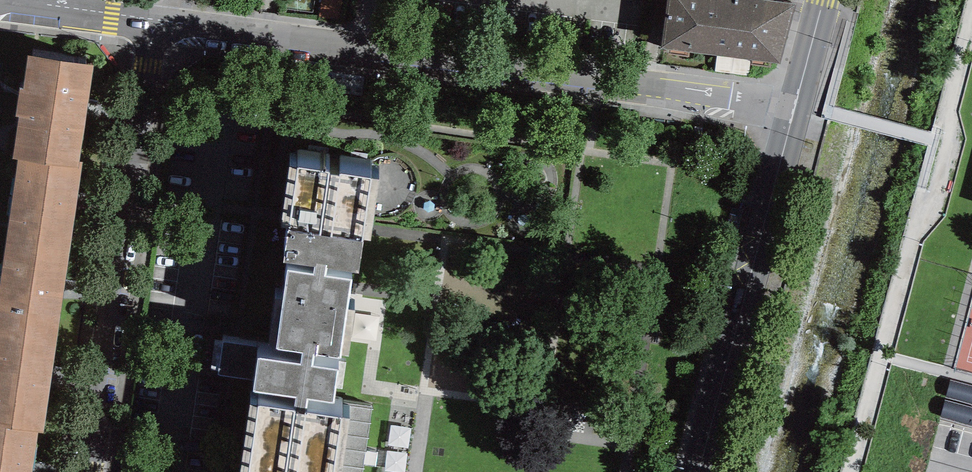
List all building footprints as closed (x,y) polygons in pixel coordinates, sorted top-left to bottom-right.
[(660,46),(780,62),(797,4),(773,0),(667,0),(660,46)] [(12,157),(17,157),(82,166),(83,161),(79,160),(93,62),(29,53),(24,86),(20,85),(16,113),(18,114),(12,157)] [(82,166),(17,157),(2,265),(67,274),(82,166)] [(289,160),(280,224),(287,225),(283,255),(316,260),(315,269),(288,266),(277,344),(303,347),(301,359),(260,353),(261,345),(223,339),(219,372),(254,377),(253,386),(296,392),(294,404),(259,400),(249,471),(341,471),(349,413),(304,407),(306,394),(334,398),(339,364),(313,361),(315,350),(341,353),(352,274),(326,270),(328,263),(358,267),(363,234),(370,235),(379,172),(289,160)] [(742,210),(732,207),(727,226),(737,229),(742,210)] [(0,280),(0,359),(53,366),(67,274),(2,265),(0,280)] [(0,359),(0,420),(12,422),(11,429),(38,433),(44,434),(53,366),(0,359)] [(38,433),(11,429),(12,422),(0,420),(0,471),(32,471),(38,433)]
